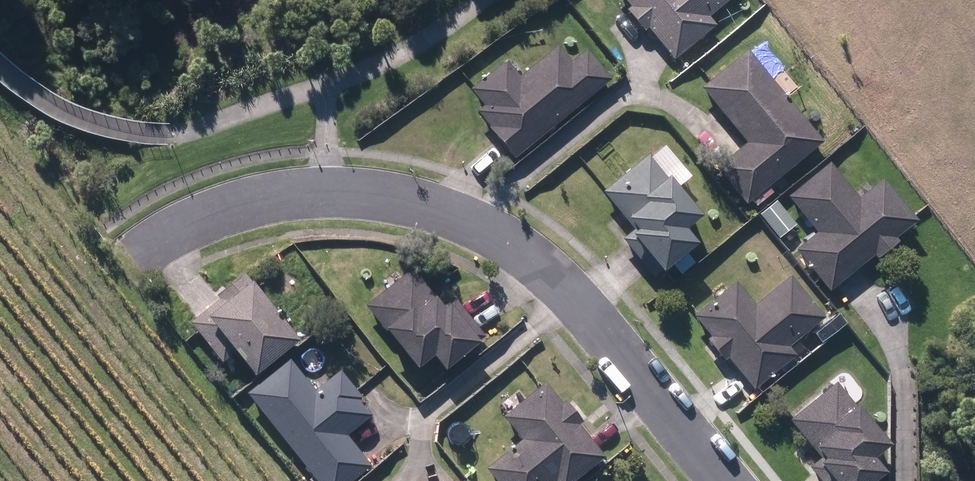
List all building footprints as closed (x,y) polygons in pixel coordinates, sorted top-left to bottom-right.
[(675,55),(713,23),(707,16),(726,0),(629,0),(675,55)] [(508,61),(474,90),(488,105),(481,111),(517,154),(611,78),(587,48),(570,62),(557,45),(520,76),(508,61)] [(717,169),(748,205),(822,143),(747,52),(702,89),(747,144),(717,169)] [(623,240),(653,277),(660,271),(662,273),(696,245),(684,230),(699,218),(649,156),(605,192),(635,230),(623,240)] [(796,251),(831,292),(874,255),(879,260),(899,243),(896,239),(916,221),(882,181),(859,200),(829,163),(788,198),(817,232),(796,251)] [(780,239),(789,250),(796,245),(787,234),(780,239)] [(701,249),(707,256),(716,248),(710,241),(701,249)] [(432,357),(444,371),(478,343),(448,305),(444,309),(412,270),(366,307),(417,369),(432,357)] [(227,357),(238,348),(257,370),(297,338),(247,275),(220,296),(222,299),(197,320),(227,357)] [(730,358),(755,389),(796,356),(789,347),(816,325),(829,340),(847,325),(834,310),(824,318),(790,276),(755,305),(736,283),(695,316),(712,336),(708,339),(726,361),(730,358)] [(319,480),(351,480),(370,465),(346,436),(371,415),(359,399),(361,398),(340,372),(315,393),(290,362),(248,396),(319,480)] [(795,415),(828,456),(816,465),(829,480),(868,480),(885,468),(884,467),(874,455),(888,442),(836,381),(795,415)] [(496,480),(555,480),(575,480),(604,457),(578,424),(582,421),(566,402),(562,405),(546,385),(505,419),(523,441),(487,469),(496,480)]
